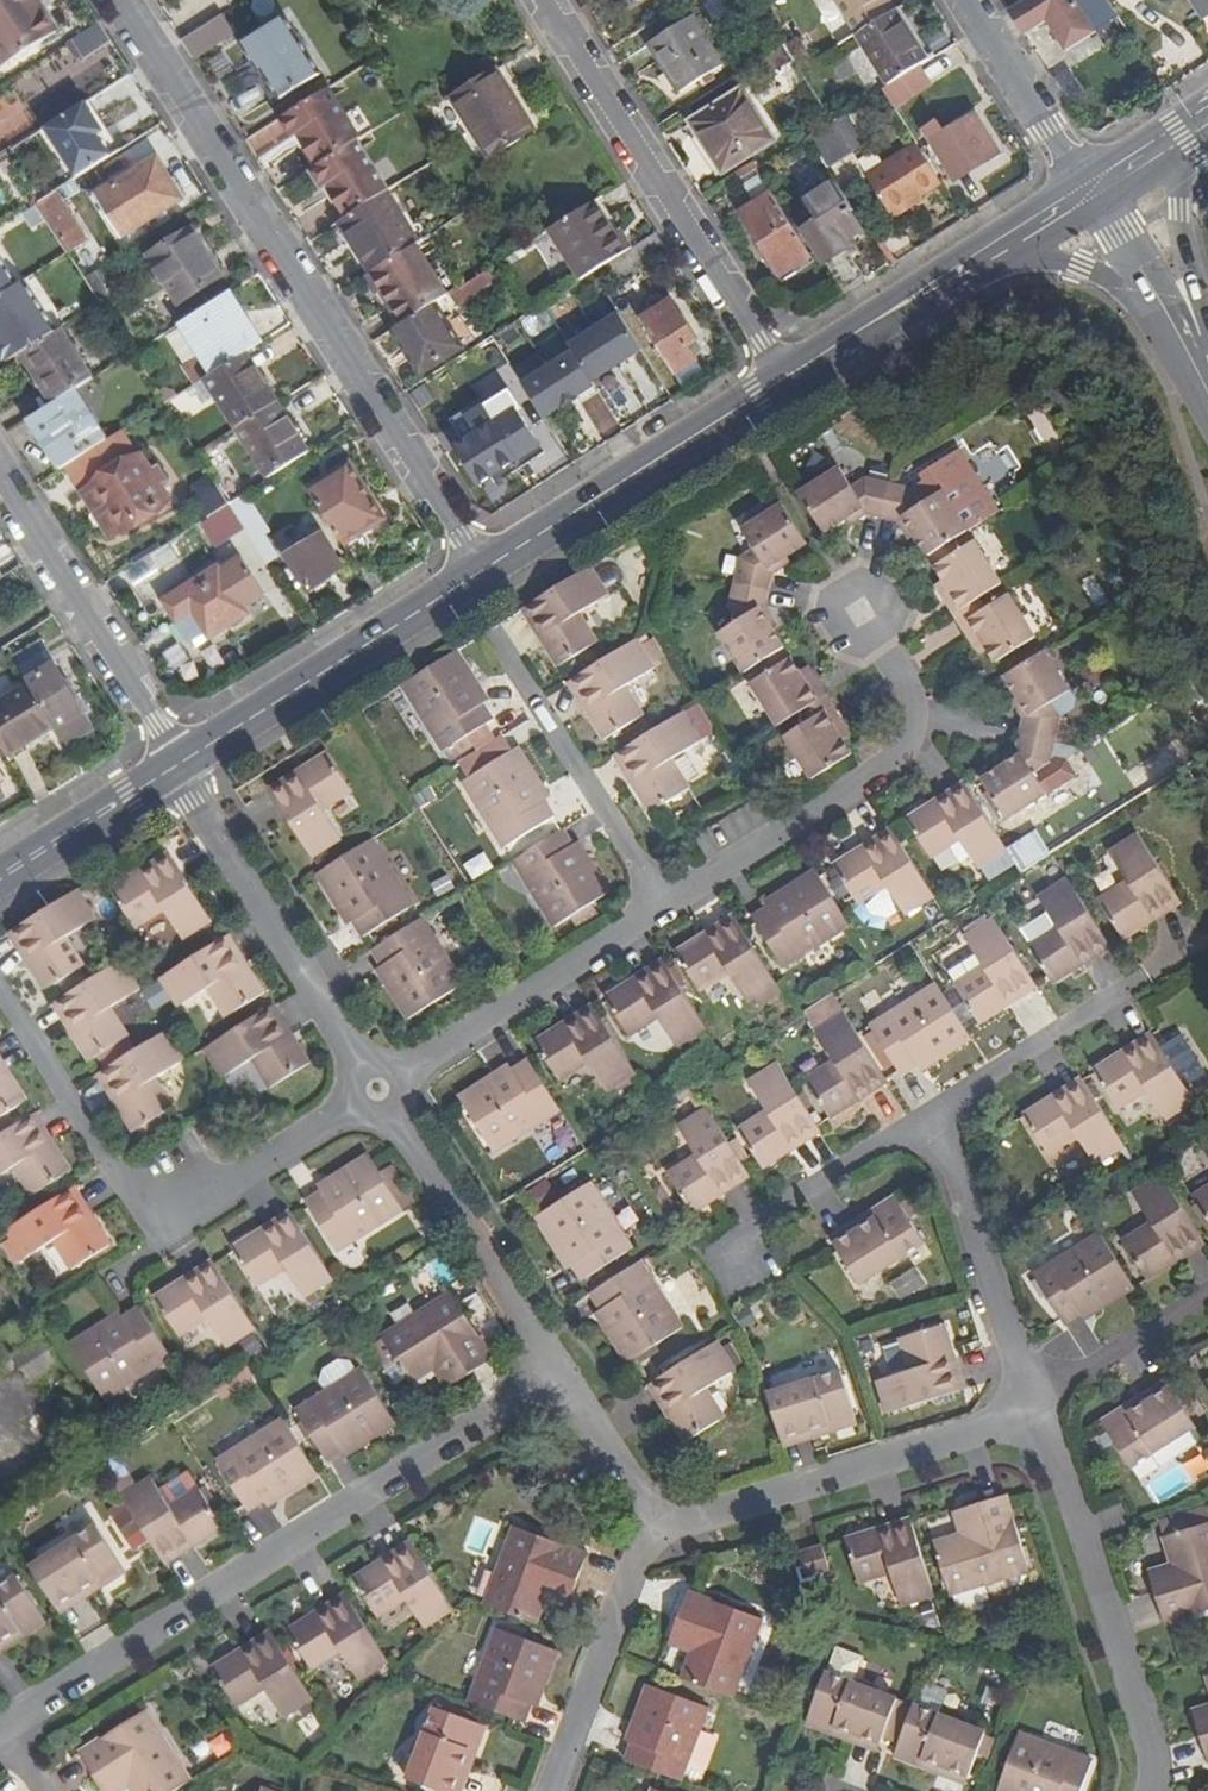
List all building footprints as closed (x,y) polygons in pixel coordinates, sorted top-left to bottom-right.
[(40,6),(36,0),(0,0),(0,57),(6,67),(50,39),(32,11),(40,6)] [(896,10),(889,0),(833,0),(856,35),(858,34),(896,10)] [(1024,37),(1076,3),(1074,0),(1026,0),(1007,11),(1024,37)] [(58,34),(40,6),(32,11),(50,39),(58,34)] [(896,10),(858,34),(890,85),(930,61),(898,9),(896,10)] [(187,52),(193,61),(233,35),(221,17),(181,42),(187,52)] [(262,71),(281,100),(320,76),(283,18),(241,45),(259,73),(260,73),(262,71)] [(693,19),(652,46),(681,93),(723,66),(693,19)] [(98,24),(72,40),(84,59),(110,43),(98,24)] [(797,40),(784,48),(793,63),(798,71),(811,63),(797,40)] [(782,47),(767,56),(778,72),(793,63),(784,48),(782,47)] [(494,70),(448,99),(489,160),(534,131),(494,70)] [(262,71),(260,73),(278,102),(281,100),(262,71)] [(127,77),(50,124),(82,177),(125,151),(109,125),(144,104),(127,77)] [(21,113),(2,85),(0,87),(0,128),(21,113)] [(359,140),(328,90),(280,121),(291,139),(307,129),(327,160),(357,142),(359,140)] [(741,91),(692,122),(724,173),(773,142),(741,91)] [(807,137),(826,167),(867,140),(849,111),(831,122),(807,137)] [(974,116),(930,142),(954,181),(995,157),(984,140),(988,138),(974,116)] [(248,137),(257,156),(289,141),(279,122),(248,137)] [(384,195),(389,192),(357,142),(327,160),(310,171),(322,191),(326,188),(329,186),(334,193),(331,195),(346,219),(384,195)] [(889,216),(920,196),(941,184),(916,144),(864,177),(889,216)] [(0,154),(0,178),(3,183),(20,174),(7,150),(0,154)] [(156,160),(98,196),(124,237),(182,201),(156,160)] [(756,169),(739,180),(749,195),(766,185),(756,169)] [(857,216),(836,183),(808,201),(820,221),(805,230),(844,292),(865,279),(844,245),(866,230),(857,216)] [(811,258),(771,193),(742,212),(782,275),(783,274),(811,258)] [(37,206),(68,254),(86,242),(55,194),(37,205),(37,206)] [(417,245),(384,195),(346,219),(338,224),(370,275),(415,246),(417,245)] [(920,196),(889,216),(892,221),(924,201),(920,196)] [(617,238),(594,203),(550,231),(582,282),(607,266),(627,253),(617,238)] [(863,212),(857,216),(866,230),(888,266),(895,261),(863,212)] [(192,232),(149,259),(178,305),(220,279),(192,232)] [(627,253),(633,249),(623,234),(617,238),(627,253)] [(436,304),(448,297),(415,246),(370,275),(403,326),(436,304)] [(18,289),(0,262),(0,301),(18,289)] [(482,275),(489,287),(501,280),(493,268),(482,275)] [(482,275),(451,294),(459,306),(489,287),(482,275)] [(22,287),(18,289),(0,301),(0,368),(1,369),(21,356),(53,335),(22,287)] [(246,354),(256,348),(236,318),(242,315),(228,294),(179,325),(200,359),(183,370),(194,388),(246,354)] [(616,295),(588,311),(597,326),(624,310),(616,295)] [(672,303),(642,322),(677,376),(698,362),(689,348),(698,342),(672,303)] [(463,347),(448,323),(436,304),(403,326),(394,331),(422,375),(463,347)] [(586,313),(564,323),(579,354),(528,379),(544,413),(655,359),(631,311),(594,329),(586,313)] [(460,315),(448,323),(463,347),(476,339),(460,315)] [(161,337),(183,370),(200,359),(179,325),(161,337)] [(53,335),(21,356),(53,406),(74,393),(92,380),(61,330),(53,335)] [(277,405),(246,354),(194,388),(204,405),(215,398),(236,431),(277,405)] [(476,381),(489,401),(509,388),(497,368),(476,381)] [(53,406),(30,420),(43,440),(48,437),(69,468),(107,443),(74,393),(53,406)] [(309,455),(277,405),(236,431),(268,481),(287,469),(309,455)] [(516,412),(456,450),(478,485),(539,447),(516,412)] [(935,475),(943,490),(929,499),(920,485),(919,483),(892,477),(886,508),(908,513),(912,511),(938,549),(952,540),(1006,506),(963,440),(931,467),(935,475)] [(83,494),(110,538),(154,510),(166,502),(167,501),(162,492),(165,482),(159,471),(148,472),(140,459),(135,462),(126,450),(99,467),(107,479),(102,482),(83,494)] [(838,461),(798,486),(822,522),(861,497),(866,503),(886,508),(892,477),(866,471),(851,480),(838,461)] [(100,544),(110,538),(83,494),(102,482),(92,466),(62,485),(100,544)] [(303,494),(337,549),(382,521),(347,466),(303,494)] [(920,485),(929,499),(943,490),(935,475),(920,485)] [(206,521),(228,506),(210,478),(194,488),(194,503),(206,521)] [(802,535),(779,498),(740,523),(752,542),(739,551),(733,579),(764,586),(768,565),(764,560),(802,535)] [(275,554),(240,499),(228,506),(245,532),(264,562),(275,554)] [(166,502),(154,510),(158,515),(170,508),(166,502)] [(206,521),(199,525),(216,551),(245,532),(228,506),(206,521)] [(305,513),(272,535),(285,555),(319,532),(305,513)] [(320,537),(286,558),(309,593),(343,572),(320,537)] [(938,549),(933,552),(940,563),(938,565),(952,585),(944,591),(957,612),(978,599),(1005,582),(977,539),(959,550),(952,540),(938,549)] [(151,553),(130,570),(141,585),(163,568),(151,553)] [(175,622),(176,622),(191,612),(205,633),(210,641),(248,617),(245,612),(266,598),(241,558),(219,571),(217,568),(163,603),(175,622)] [(607,595),(589,567),(524,607),(546,642),(542,644),(557,667),(596,641),(579,613),(607,595)] [(761,606),(764,586),(733,579),(727,607),(736,619),(714,634),(740,674),(757,663),(778,650),(780,649),(755,610),(761,606)] [(978,599),(957,612),(978,645),(986,640),(1000,661),(1039,635),(1012,593),(985,610),(978,599)] [(191,612),(176,622),(190,643),(205,633),(191,612)] [(634,639),(570,680),(592,715),(589,717),(604,741),(643,715),(624,686),(652,668),(634,639)] [(57,727),(66,743),(93,726),(54,665),(51,665),(38,644),(13,659),(28,683),(57,727)] [(1047,647),(1008,673),(1033,711),(1028,714),(1023,734),(1058,742),(1064,715),(1054,701),(1073,688),(1047,647)] [(457,650),(403,684),(444,748),(493,717),(474,687),(479,684),(457,650)] [(784,659),(778,650),(757,663),(764,673),(746,684),(774,728),(803,709),(824,696),(811,675),(802,680),(787,657),(784,659)] [(8,758),(57,727),(28,683),(0,701),(0,746),(8,758)] [(845,728),(824,696),(803,709),(810,720),(782,739),(809,782),(850,756),(836,734),(845,728)] [(680,712),(615,752),(637,788),(634,790),(648,814),(688,788),(670,759),(698,741),(680,712)] [(1053,765),(1058,742),(1023,734),(1019,750),(1022,754),(984,779),(1009,818),(1050,793),(1038,774),(1053,765)] [(507,849),(556,818),(537,787),(541,784),(517,746),(463,780),(507,849)] [(325,748),(303,762),(305,766),(270,789),(313,853),(340,835),(322,806),(352,788),(325,748)] [(980,868),(1007,850),(965,785),(932,807),(929,803),(906,818),(932,858),(960,840),(980,868)] [(584,859),(563,828),(513,859),(557,928),(611,894),(588,857),(584,859)] [(934,898),(893,832),(859,854),(856,850),(833,865),(859,906),(887,888),(907,916),(934,898)] [(421,903),(378,833),(322,868),(346,905),(350,902),(371,935),(421,903)] [(1126,940),(1154,923),(1151,919),(1182,900),(1141,835),(1110,855),(1129,884),(1102,901),(1126,940)] [(108,883),(133,923),(161,906),(180,935),(209,916),(167,851),(134,872),(131,868),(108,883)] [(853,927),(817,872),(780,896),(783,901),(752,921),(785,971),(853,927)] [(1080,964),(1110,945),(1069,880),(1040,899),(1059,929),(1032,946),(1056,984),(1082,967),(1080,964)] [(96,916),(79,889),(14,930),(35,964),(32,966),(46,989),(85,964),(68,935),(96,916)] [(466,986),(422,916),(372,947),(392,978),(386,982),(411,1021),(466,986)] [(776,981),(736,917),(702,938),(699,934),(675,949),(701,989),(729,971),(748,999),(776,981)] [(1037,984),(996,919),(966,938),(986,969),(958,986),(982,1024),(1010,1006),(1008,1003),(1037,984)] [(249,972),(225,936),(160,976),(178,1005),(179,1007),(208,989),(226,1018),(266,993),(252,971),(249,972)] [(111,1006),(139,988),(121,959),(56,999),(78,1034),(74,1036),(89,1059),(128,1034),(111,1006)] [(706,1026),(664,962),(630,983),(627,979),(604,994),(630,1034),(659,1016),(678,1044),(706,1026)] [(973,1040),(937,983),(872,1024),(903,1074),(920,1063),(932,1056),(936,1063),(973,1040)] [(291,1039),(269,1005),(205,1045),(223,1075),(252,1057),(270,1085),(310,1060),(295,1037),(291,1039)] [(635,1071),(594,1006),(559,1028),(556,1024),(533,1038),(559,1080),(588,1062),(607,1090),(635,1071)] [(857,1098),(888,1079),(847,1014),(816,1034),(835,1065),(808,1082),(832,1119),(860,1102),(857,1098)] [(164,1030),(100,1070),(123,1106),(119,1108),(133,1131),(172,1106),(154,1077),(183,1059),(164,1030)] [(1168,1120),(1196,1102),(1187,1088),(1207,1075),(1182,1036),(1163,1049),(1155,1037),(1125,1057),(1122,1053),(1096,1070),(1120,1108),(1146,1091),(1166,1121),(1168,1120)] [(559,1107),(526,1056),(496,1075),(493,1071),(458,1093),(493,1147),(559,1107)] [(0,1063),(0,1114),(27,1097),(10,1071),(7,1073),(0,1063)] [(789,1148),(820,1128),(779,1064),(748,1084),(767,1114),(740,1131),(765,1169),(791,1151),(789,1148)] [(1126,1146),(1085,1082),(1055,1101),(1053,1098),(1026,1116),(1049,1152),(1076,1135),(1096,1166),(1126,1146)] [(719,1193),(749,1173),(708,1109),(678,1129),(697,1159),(670,1177),(695,1213),(721,1196),(719,1193)] [(0,1132),(0,1174),(13,1166),(32,1195),(71,1169),(57,1146),(54,1148),(31,1112),(0,1132)] [(368,1147),(329,1171),(332,1176),(302,1196),(334,1245),(413,1194),(393,1164),(383,1170),(368,1147)] [(1205,1241),(1164,1176),(1150,1185),(1134,1196),(1153,1226),(1126,1243),(1149,1281),(1177,1263),(1175,1260),(1205,1241)] [(536,1219),(559,1255),(566,1251),(574,1265),(584,1280),(634,1249),(592,1183),(536,1219)] [(66,1189),(1,1232),(19,1259),(48,1241),(66,1270),(106,1244),(91,1221),(88,1223),(66,1189)] [(1207,1217),(1207,1191),(1196,1198),(1207,1217)] [(877,1218),(835,1244),(861,1284),(926,1242),(897,1197),(873,1212),(877,1218)] [(332,1277),(290,1212),(255,1234),(253,1231),(231,1245),(256,1285),(285,1266),(304,1295),(332,1277)] [(1136,1289),(1100,1233),(1035,1275),(1067,1325),(1083,1314),(1096,1305),(1100,1312),(1136,1289)] [(255,1324),(213,1260),(178,1282),(176,1278),(152,1293),(178,1333),(208,1314),(227,1343),(255,1324)] [(642,1262),(593,1294),(603,1309),(612,1323),(605,1328),(629,1365),(685,1328),(642,1262)] [(452,1294),(417,1316),(400,1327),(383,1338),(384,1340),(375,1346),(386,1362),(394,1357),(413,1384),(447,1362),(461,1384),(496,1361),(452,1294)] [(393,1316),(400,1327),(417,1316),(409,1305),(393,1316)] [(102,1400),(172,1357),(140,1306),(109,1326),(106,1322),(67,1346),(102,1400)] [(952,1357),(956,1356),(946,1325),(904,1339),(913,1369),(879,1379),(890,1415),(963,1392),(952,1357)] [(39,1335),(17,1349),(12,1352),(30,1381),(57,1363),(39,1335)] [(718,1342),(654,1383),(673,1415),(670,1417),(687,1443),(724,1420),(706,1393),(738,1373),(718,1342)] [(357,1442),(361,1448),(398,1425),(362,1369),(357,1372),(350,1361),(339,1358),(322,1368),(320,1383),(326,1392),(297,1411),(328,1460),(344,1450),(357,1442)] [(434,1371),(421,1386),(435,1398),(448,1383),(434,1371)] [(769,1396),(783,1440),(828,1426),(831,1433),(859,1424),(843,1372),(769,1396)] [(1197,1426),(1172,1387),(1132,1414),(1128,1407),(1103,1423),(1132,1469),(1197,1426)] [(319,1476),(283,1420),(218,1461),(249,1511),(265,1501),(278,1493),(283,1499),(319,1476)] [(1207,1472),(1207,1455),(1207,1454),(1186,1464),(1193,1479),(1207,1472)] [(132,1477),(117,1487),(165,1562),(194,1543),(197,1547),(224,1529),(210,1507),(201,1493),(200,1492),(192,1481),(195,1479),(189,1471),(185,1470),(177,1476),(178,1478),(160,1490),(152,1478),(139,1487),(132,1477)] [(206,1490),(201,1493),(210,1507),(215,1504),(206,1490)] [(1009,1496),(968,1507),(976,1531),(963,1535),(936,1544),(952,1597),(1032,1572),(1009,1496)] [(936,1597),(913,1523),(879,1533),(878,1529),(848,1539),(861,1582),(891,1572),(902,1608),(936,1597)] [(1154,1585),(1167,1625),(1207,1612),(1207,1525),(1166,1538),(1175,1566),(1179,1577),(1154,1585)] [(485,1605),(536,1624),(547,1597),(551,1585),(574,1593),(588,1556),(514,1527),(485,1605)] [(32,1568),(57,1608),(97,1583),(101,1589),(125,1574),(96,1528),(32,1568)] [(832,1569),(824,1545),(801,1552),(809,1576),(832,1569)] [(455,1611),(415,1547),(385,1566),(382,1561),(355,1578),(380,1617),(406,1600),(425,1630),(427,1629),(455,1611)] [(18,1633),(22,1639),(48,1623),(19,1577),(0,1588),(0,1644),(18,1633)] [(683,1680),(735,1699),(765,1622),(690,1594),(675,1633),(698,1641),(693,1653),(683,1680)] [(390,1664),(350,1599),(319,1619),(316,1614),(289,1632),(313,1670),(341,1652),(361,1683),(390,1664)] [(492,1712),(524,1724),(532,1705),(537,1690),(544,1693),(558,1653),(496,1630),(468,1703),(492,1712)] [(314,1701),(274,1637),(244,1656),(241,1651),(213,1669),(237,1707),(265,1689),(284,1721),(314,1701)] [(808,1726),(833,1735),(836,1729),(882,1746),(885,1739),(897,1744),(910,1707),(856,1686),(864,1661),(839,1651),(830,1676),(826,1675),(808,1726)] [(660,1774),(683,1783),(711,1709),(648,1686),(633,1727),(641,1729),(628,1762),(660,1774)] [(919,1710),(913,1708),(895,1758),(922,1769),(925,1763),(969,1779),(986,1735),(942,1719),(951,1696),(928,1686),(919,1710)] [(486,1728),(435,1710),(409,1780),(437,1790),(455,1790),(469,1752),(476,1754),(486,1728)] [(192,1781),(147,1711),(80,1754),(103,1790),(122,1778),(129,1788),(131,1790),(177,1790),(192,1781)] [(1198,1724),(1207,1758),(1207,1721),(1198,1724)] [(1095,1762),(1021,1735),(1000,1790),(1084,1790),(1095,1762)]
